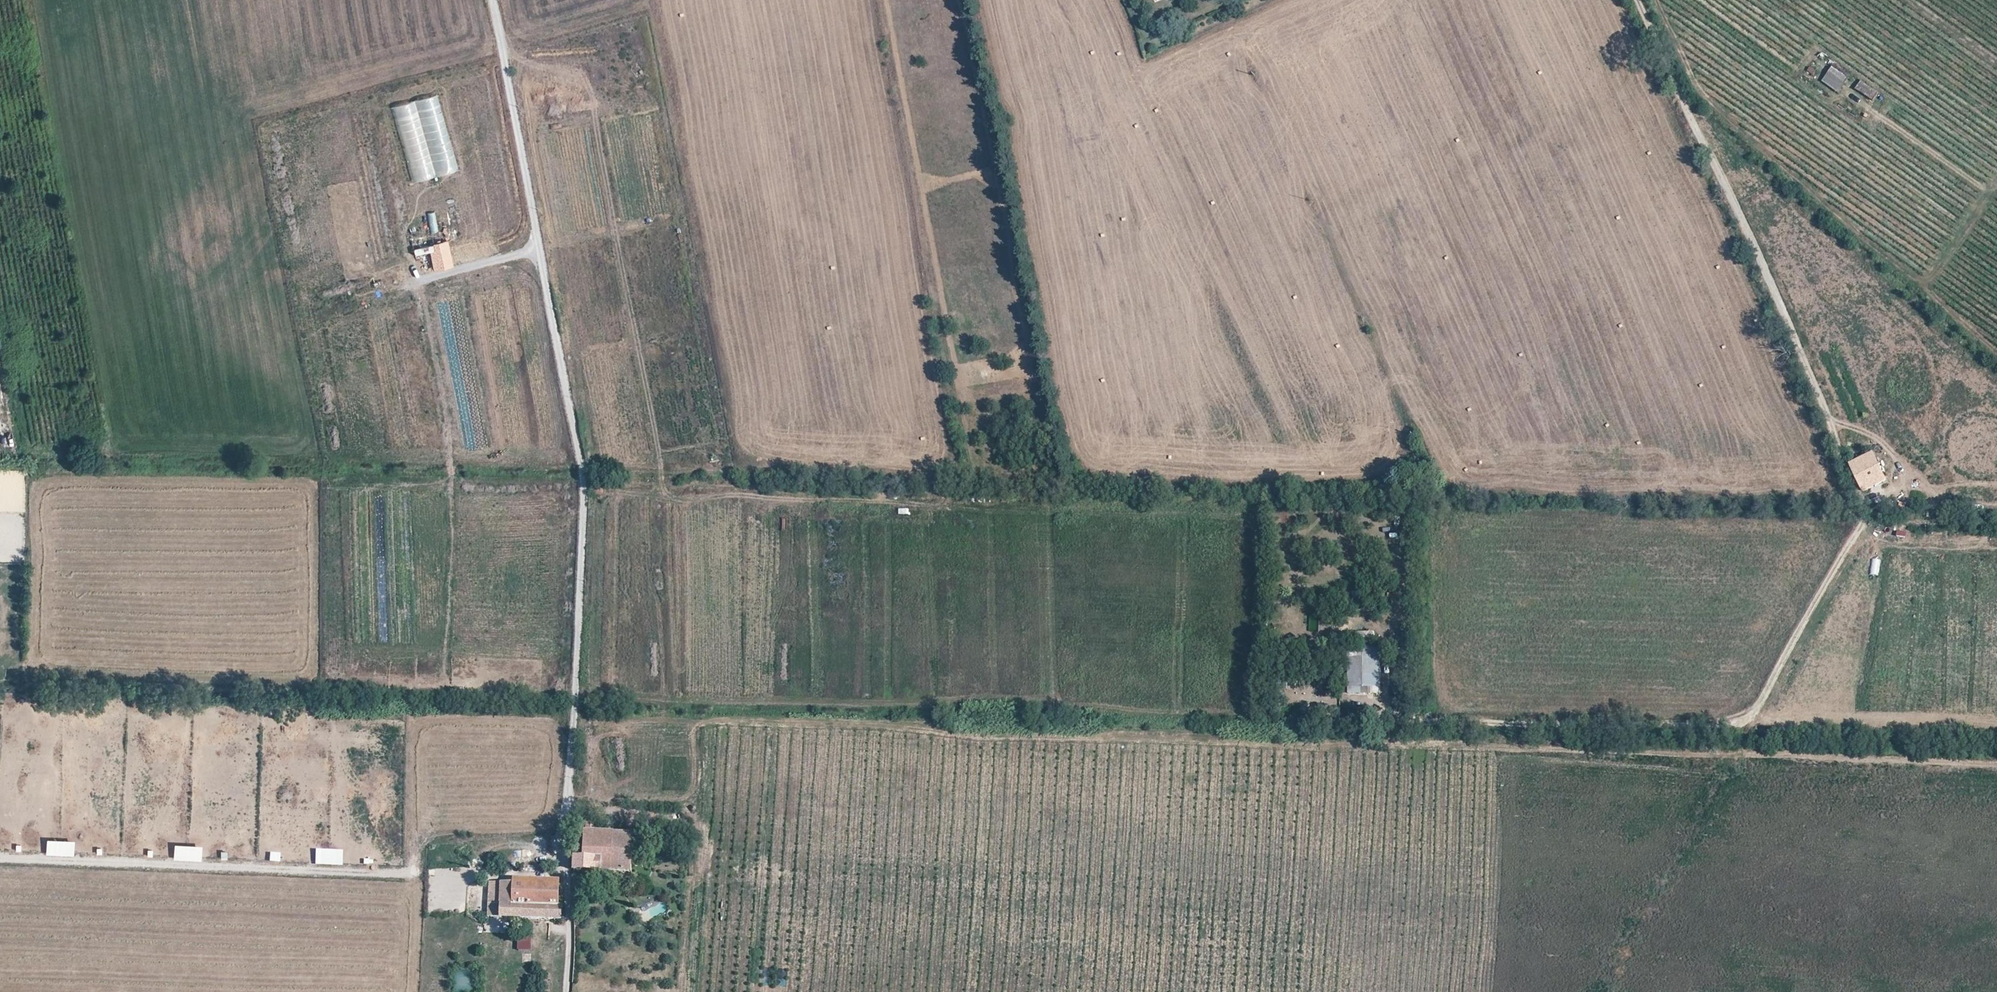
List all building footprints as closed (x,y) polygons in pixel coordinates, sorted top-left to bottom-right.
[(1872,454),(1849,464),(1862,492),(1886,482),(1872,454)] [(1382,692),(1380,646),(1347,647),(1348,693),(1382,692)] [(1414,710),(1405,710),(1404,720),(1411,720),(1413,720),(1414,710)] [(594,823),(584,823),(583,855),(574,855),(574,867),(631,868),(632,832),(593,831),(594,823)] [(557,918),(558,883),(516,881),(515,884),(502,883),(501,885),(489,884),(488,914),(557,918)] [(531,950),(531,934),(517,934),(517,950),(531,950)]
